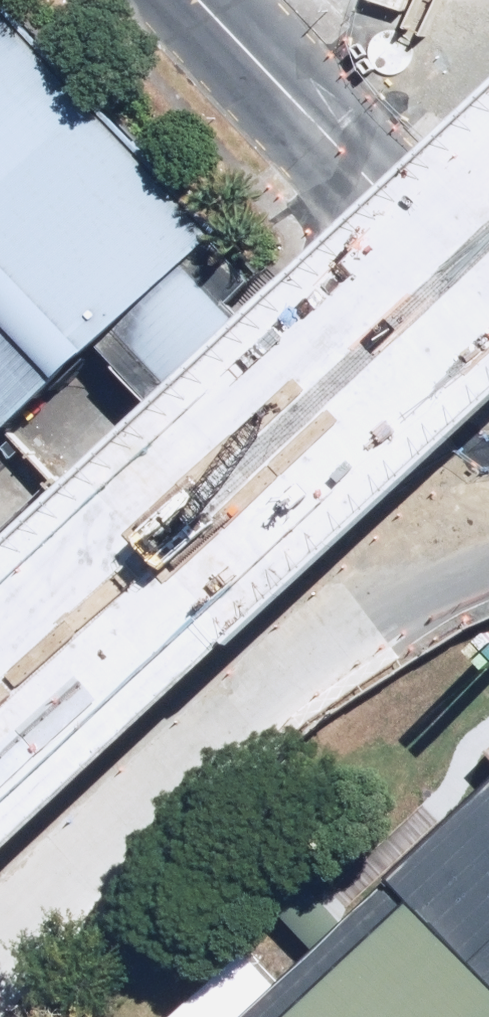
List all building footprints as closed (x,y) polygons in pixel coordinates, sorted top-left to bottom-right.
[(10,426),(220,230),(4,0),(0,0),(0,415),(10,426)] [(320,928),(223,1016),(488,1016),(488,772),(320,928)]
